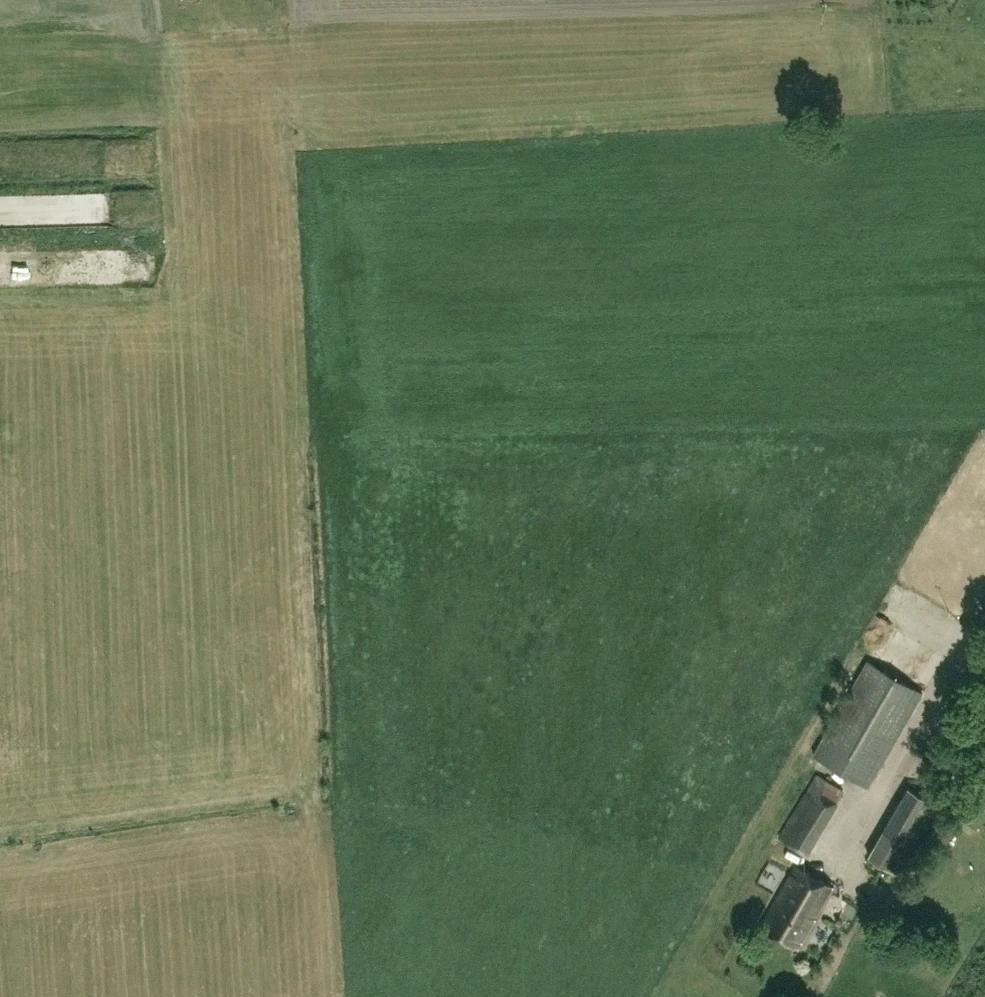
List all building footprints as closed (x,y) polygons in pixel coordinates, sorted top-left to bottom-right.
[(71,189),(54,190),(54,173),(0,175),(0,197),(9,197),(10,210),(40,209),(41,223),(73,222),(71,189)] [(868,660),(815,754),(870,786),(923,692),(868,660)] [(818,773),(780,836),(805,852),(844,789),(818,773)] [(944,806),(909,786),(869,856),(904,876),(944,806)] [(760,924),(799,948),(835,888),(795,864),(760,924)]
